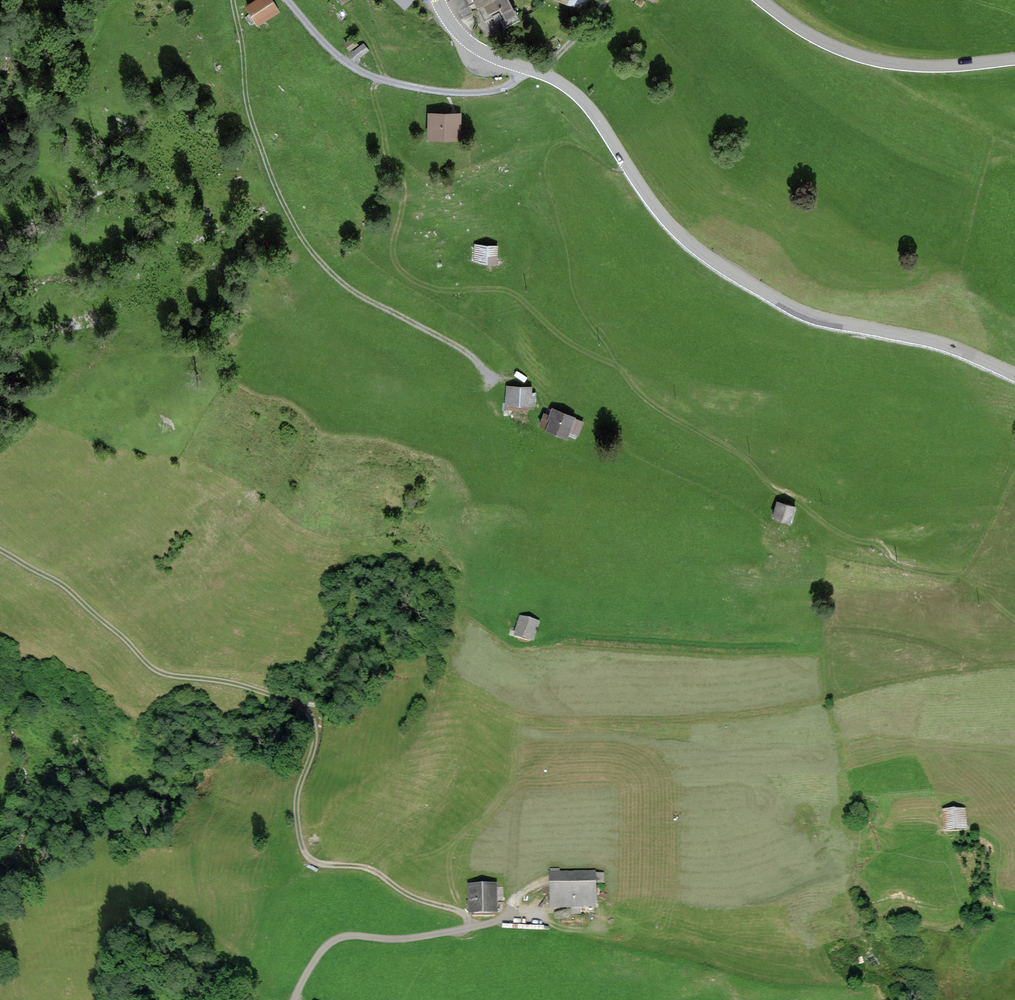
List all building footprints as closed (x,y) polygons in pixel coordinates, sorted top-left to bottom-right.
[(257,26),(279,12),(272,0),(257,0),(245,8),(257,26)] [(485,23),(513,9),(508,0),(473,0),(485,23)] [(585,0),(552,0),(552,1),(583,9),(585,0)] [(350,53),(355,60),(369,50),(364,44),(350,53)] [(425,116),(424,140),(455,141),(455,117),(425,116)] [(474,246),(473,262),(497,264),(498,247),(474,246)] [(508,405),(532,406),(533,395),(529,395),(529,389),(509,388),(508,405)] [(543,426),(565,436),(572,420),(549,410),(543,426)] [(770,520),(787,525),(791,510),(775,505),(770,520)] [(511,641),(529,645),(534,627),(516,622),(511,641)] [(962,812),(938,813),(939,838),(963,836),(962,812)] [(593,876),(545,877),(546,912),(594,911),(593,876)] [(496,889),(469,888),(469,918),(496,918),(496,889)]
